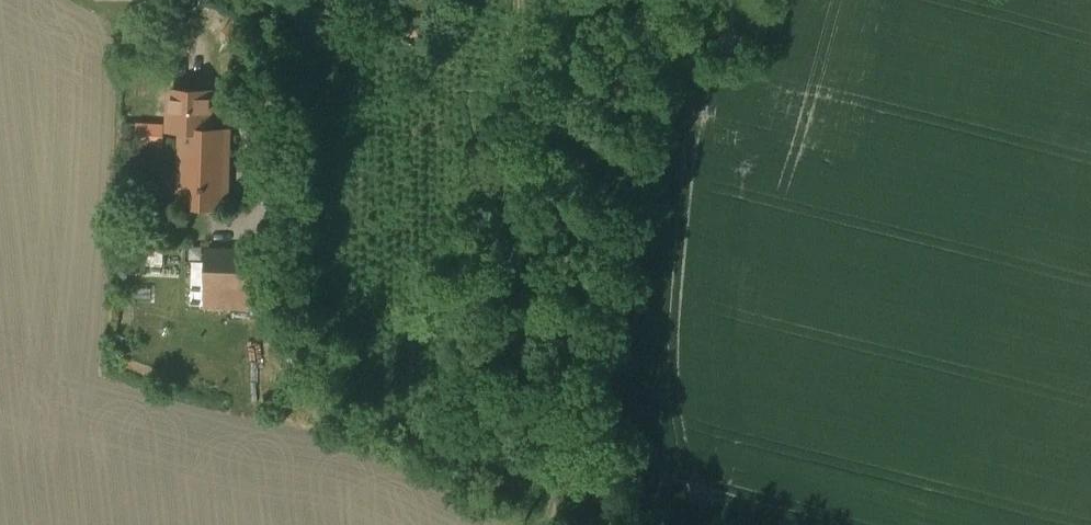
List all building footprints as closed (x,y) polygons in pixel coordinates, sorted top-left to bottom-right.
[(140,142),(168,143),(168,119),(141,119),(140,142)] [(183,127),(180,203),(226,205),(229,129),(183,127)] [(194,261),(192,304),(268,307),(269,250),(208,248),(208,262),(194,261)]
